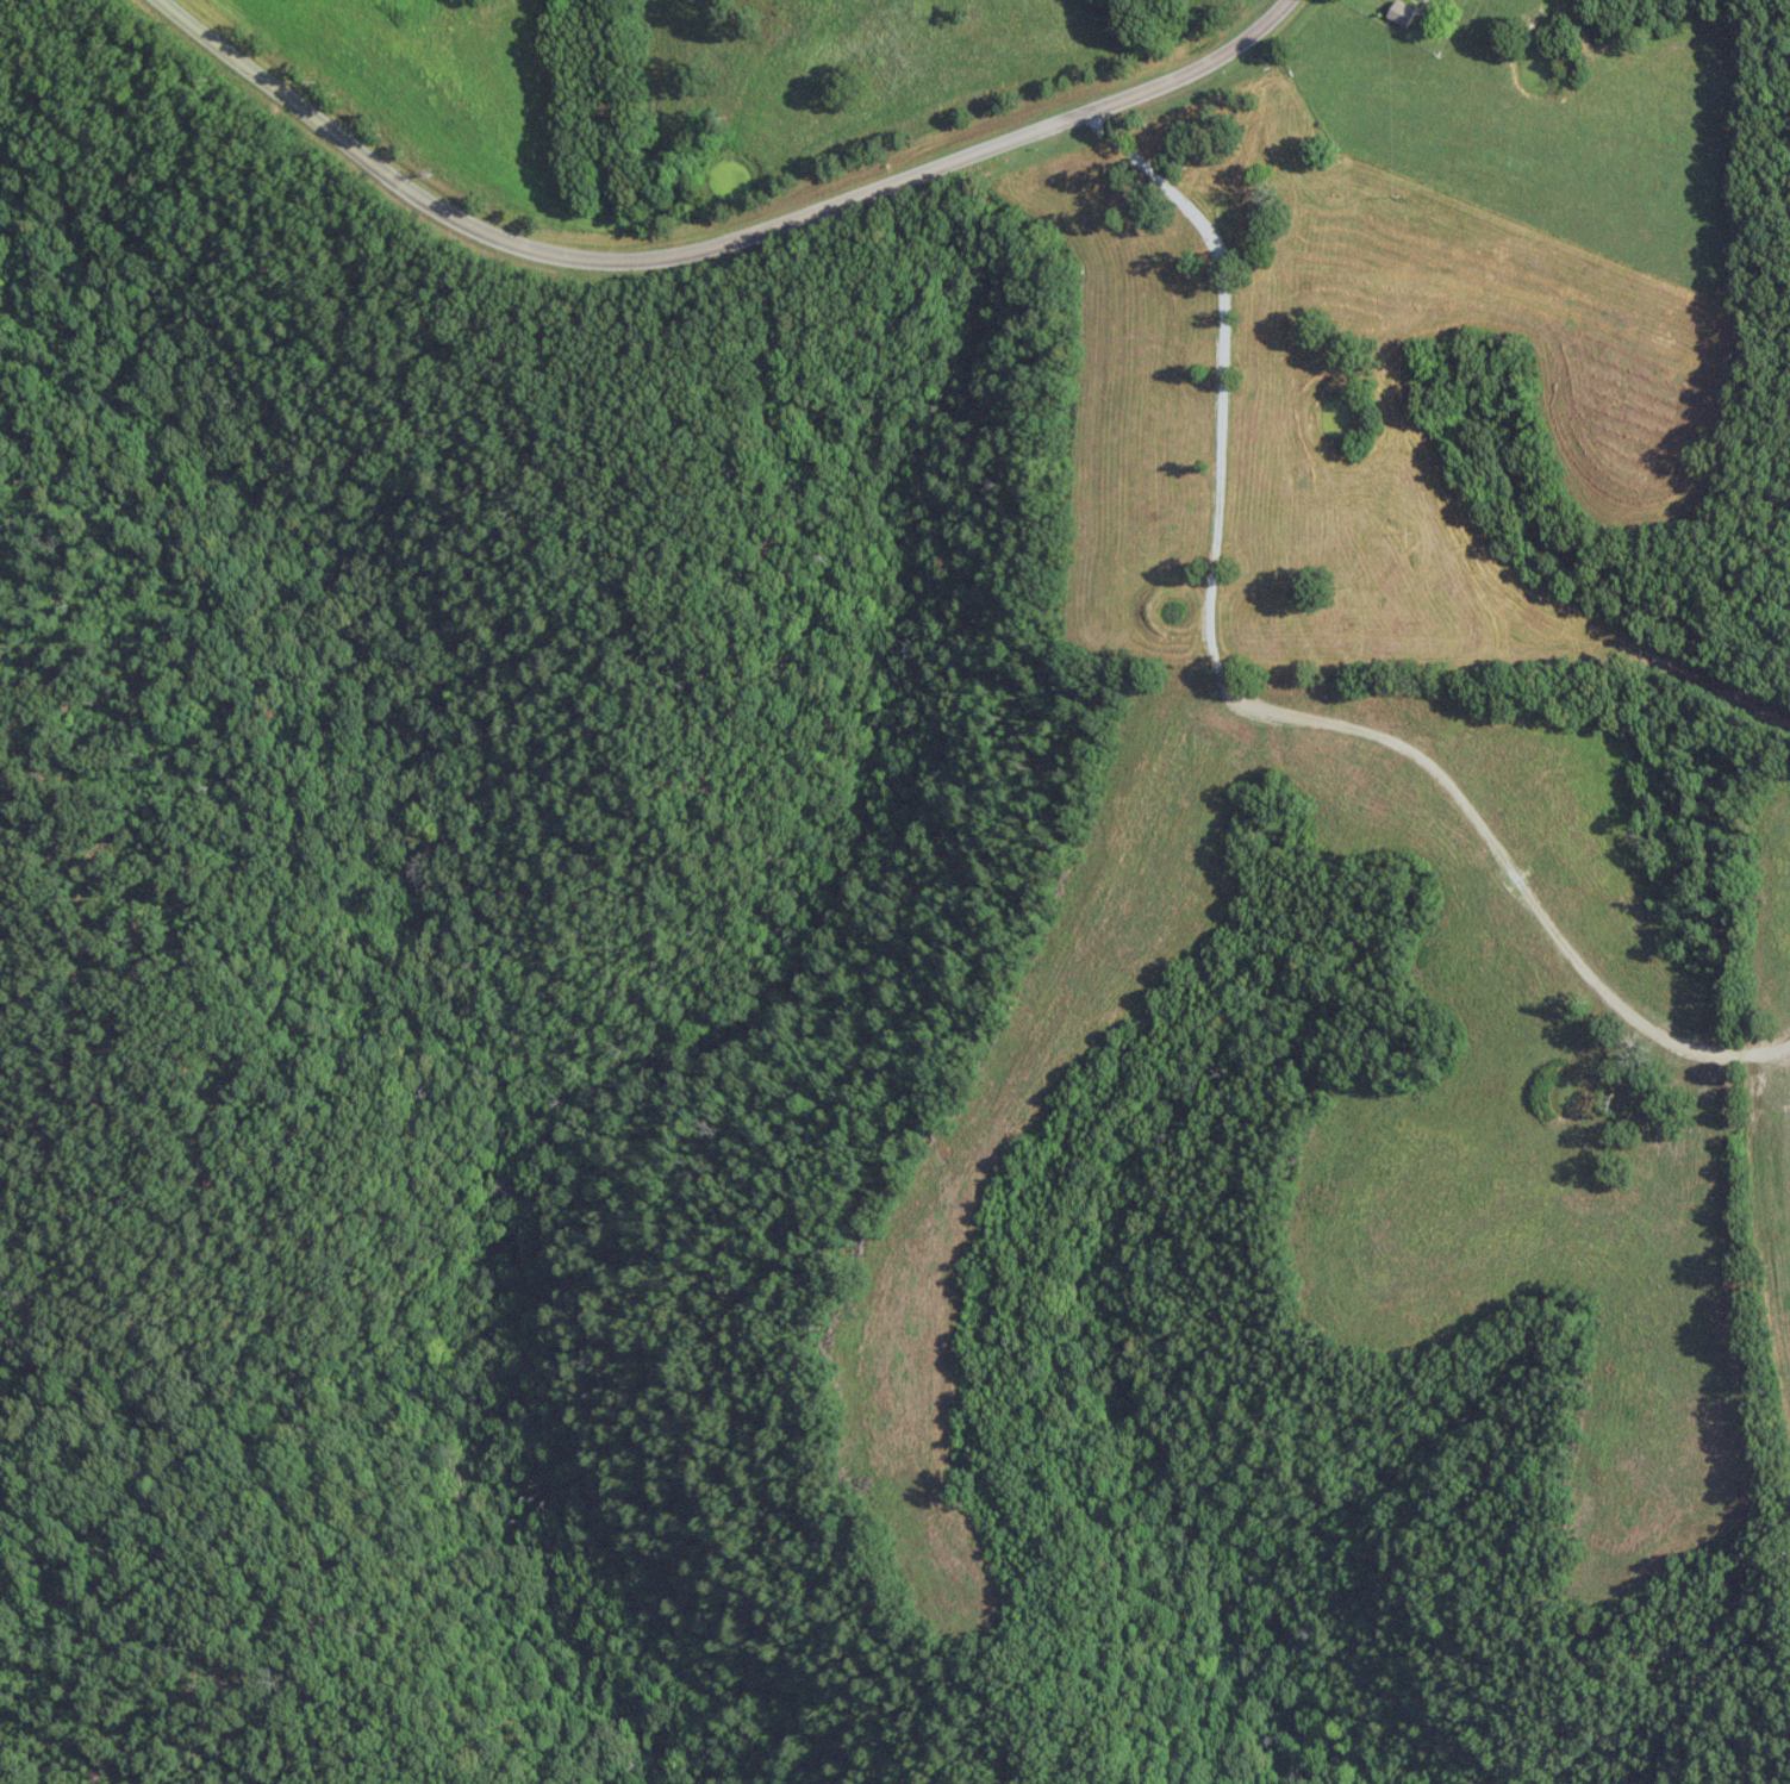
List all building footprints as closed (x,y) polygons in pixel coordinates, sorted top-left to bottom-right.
[(1400,25),(1409,9),(1393,0),(1389,0),(1381,15),(1400,25)]
